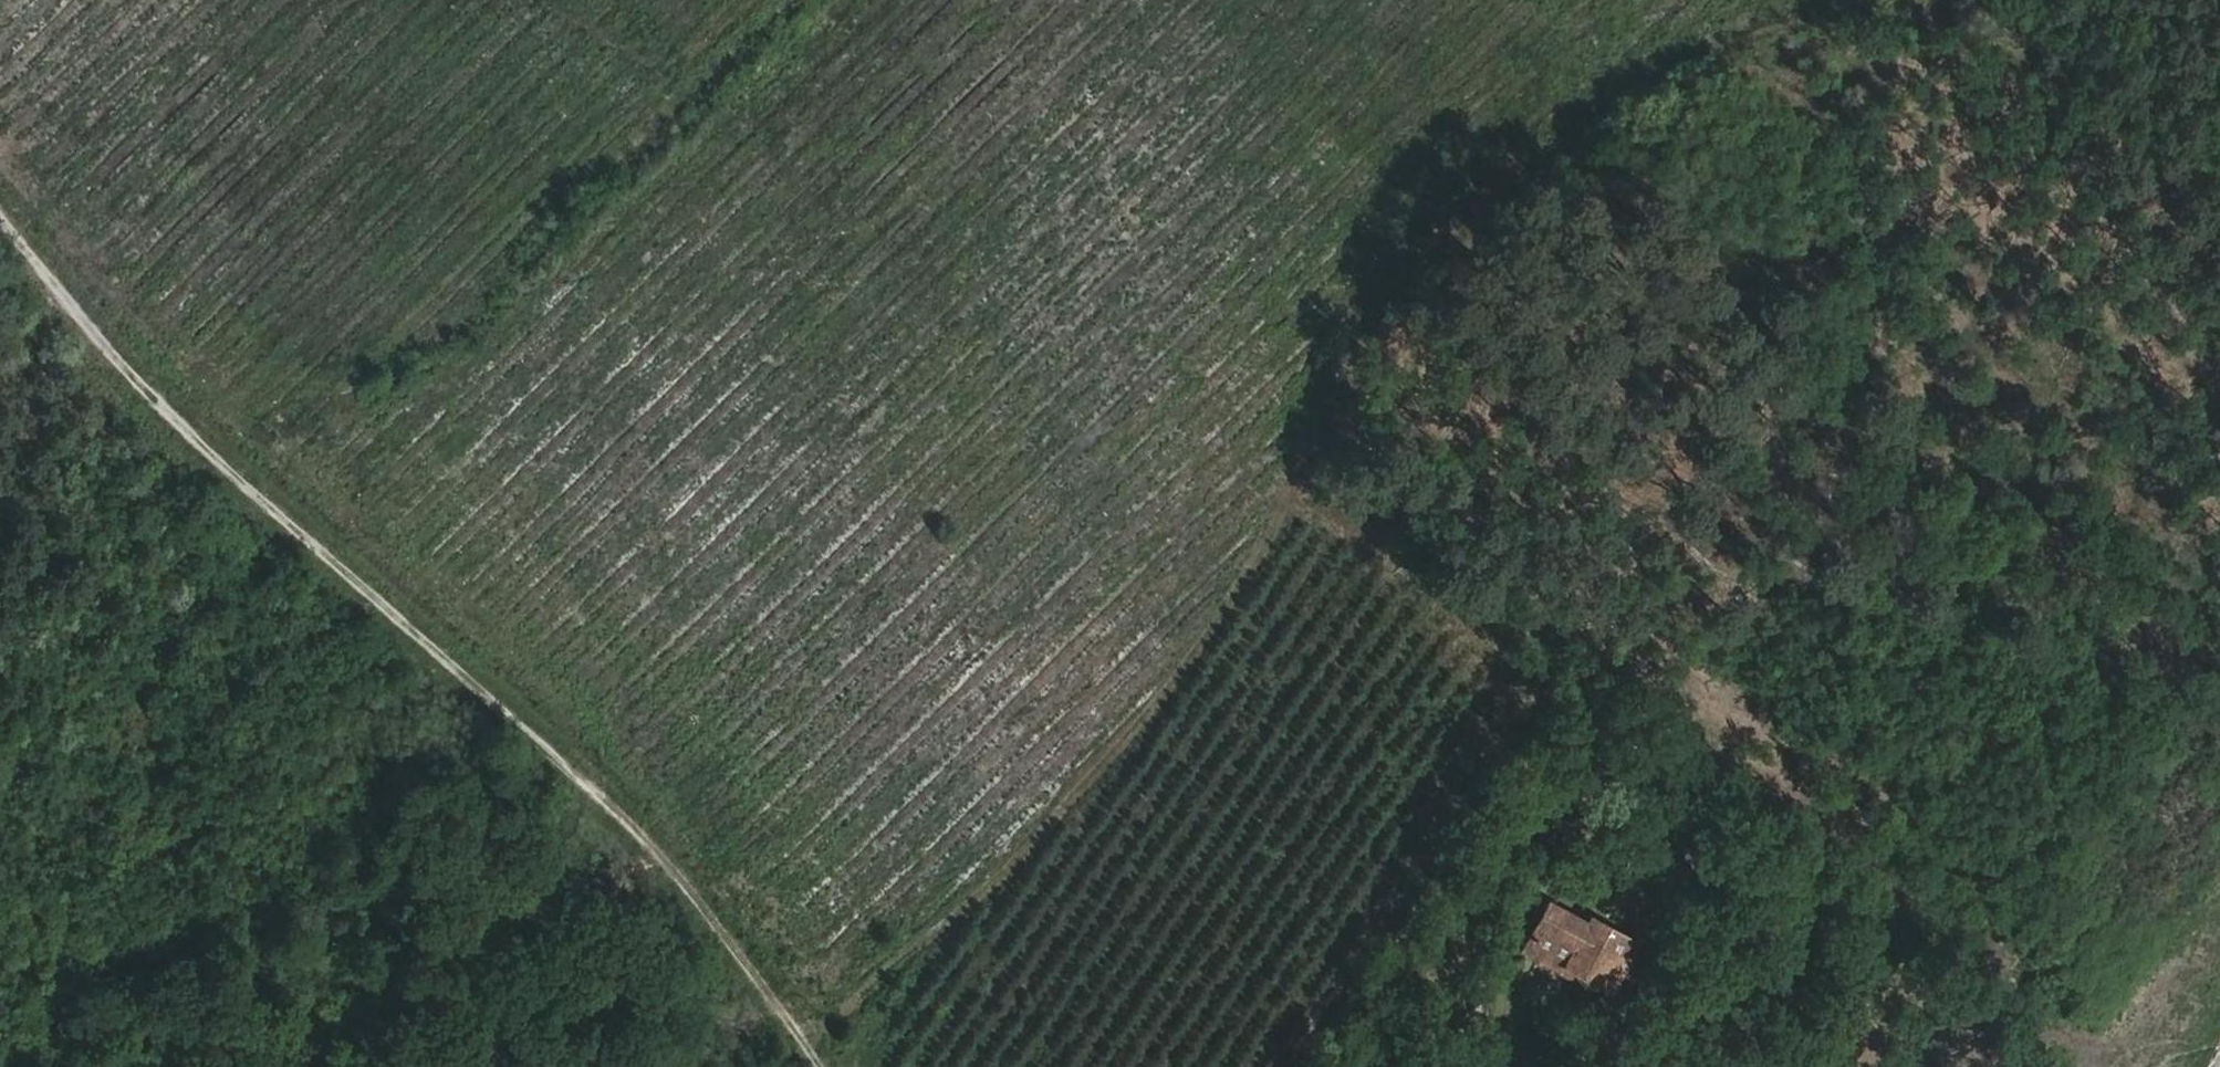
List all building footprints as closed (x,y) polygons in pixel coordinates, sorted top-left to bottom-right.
[(1628,946),(1592,926),(1588,933),(1549,912),(1528,951),(1572,975),(1575,968),(1608,985),(1628,946)]
